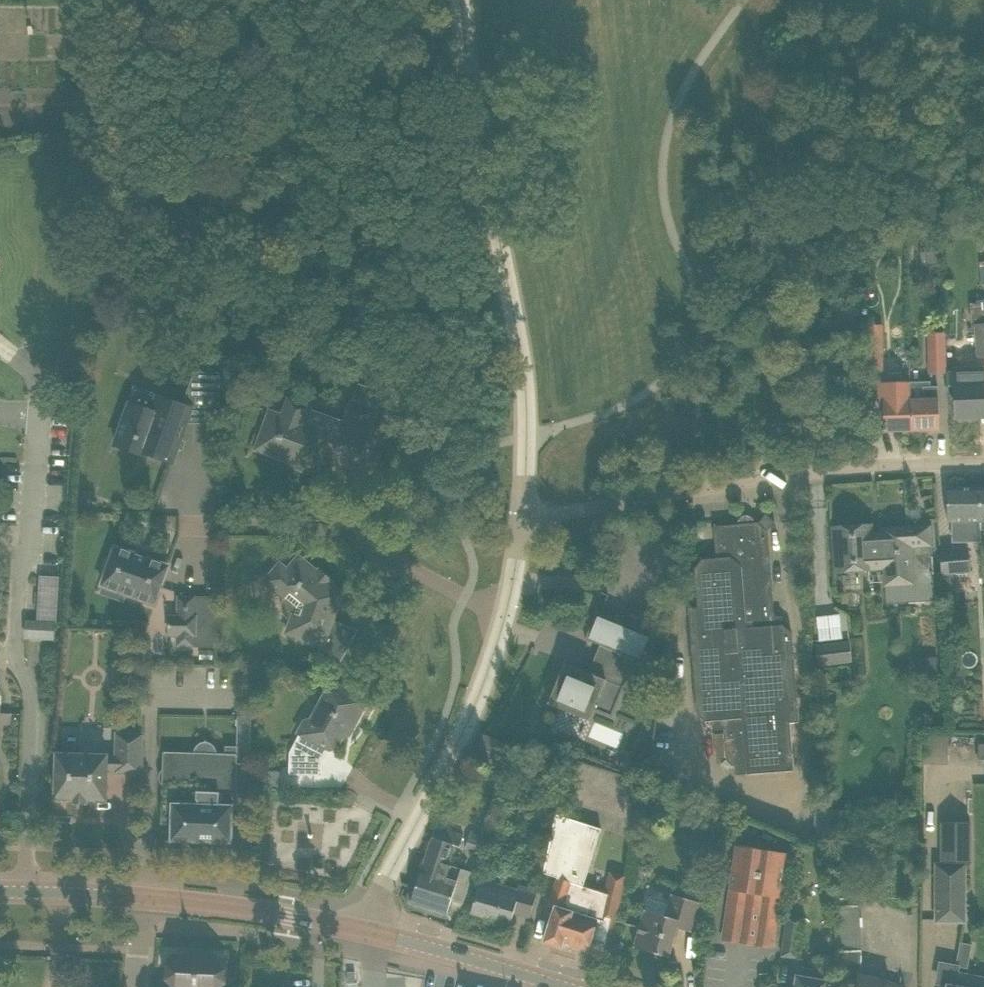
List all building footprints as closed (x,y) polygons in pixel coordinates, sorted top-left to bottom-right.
[(937,251),(920,252),(921,263),(938,261),(937,251)] [(969,305),(971,326),(973,326),(974,326),(976,360),(983,360),(983,304),(969,305)] [(944,329),(926,330),(927,371),(945,371),(944,329)] [(954,368),(955,397),(956,417),(983,416),(983,367),(954,368)] [(194,374),(184,408),(133,393),(116,451),(148,460),(149,458),(175,465),(187,423),(220,424),(221,375),(194,374)] [(910,382),(877,383),(878,402),(883,402),(883,411),(884,431),(911,431),(912,431),(911,398),(910,382)] [(922,398),(911,398),(912,431),(939,430),(938,386),(922,387),(922,398)] [(310,410),(311,407),(288,398),(282,415),(269,410),(257,442),(255,449),(289,462),(287,466),(315,476),(328,442),(335,444),(334,447),(361,457),(377,411),(351,402),(343,422),(310,410)] [(947,522),(951,522),(951,543),(981,542),(980,530),(983,530),(983,487),(947,488),(947,522)] [(688,608),(689,628),(691,709),(705,722),(714,721),(714,730),(723,729),(725,759),(734,766),(735,775),(793,770),(789,723),(798,722),(792,633),(783,625),(775,626),(767,531),(775,522),(765,514),(758,523),(713,526),(716,558),(702,559),(694,569),(697,608),(688,608)] [(832,527),(833,547),(834,573),(881,570),(883,587),(884,587),(885,604),(935,601),(931,525),(881,528),(881,532),(872,532),(872,525),(832,527)] [(939,549),(943,590),(956,589),(954,575),(970,573),(968,547),(939,549)] [(155,604),(168,566),(148,559),(148,558),(136,553),(135,555),(115,548),(110,561),(107,560),(100,579),(104,580),(102,585),(127,594),(155,604)] [(320,648),(317,656),(339,664),(347,651),(324,642),(332,620),(327,618),(335,598),(334,597),(336,590),(329,584),(332,580),(320,569),(317,572),(298,556),(287,570),(280,564),(263,583),(283,599),(281,604),(281,607),(282,610),(283,613),(285,616),(289,619),(284,634),(320,648)] [(37,620),(56,621),(59,577),(40,576),(37,620)] [(170,618),(170,634),(178,635),(178,645),(195,645),(196,598),(178,598),(178,607),(178,619),(170,618)] [(653,633),(597,610),(585,639),(605,647),(635,659),(641,662),(653,633)] [(816,614),(817,639),(844,638),(843,613),(816,614)] [(26,637),(53,639),(54,623),(27,622),(26,637)] [(816,645),(819,666),(850,662),(848,642),(816,645)] [(611,717),(635,659),(605,647),(604,649),(593,676),(565,664),(549,703),(589,720),(593,709),(610,716),(610,717),(611,717)] [(936,671),(936,658),(921,659),(922,672),(936,671)] [(298,735),(289,752),(289,775),(322,776),(322,761),(329,749),(330,750),(337,748),(346,730),(353,727),(367,700),(329,681),(309,717),(302,719),(295,733),(298,735)] [(249,784),(249,769),(251,716),(237,715),(236,746),(225,746),(225,753),(217,753),(217,751),(215,748),(214,745),(212,744),(210,742),(208,742),(206,741),(202,742),(199,743),(197,745),(195,747),(194,750),(193,752),(163,752),(161,824),(171,824),(171,841),(232,843),(233,806),(219,805),(219,793),(236,794),(237,788),(249,788),(249,784)] [(55,798),(105,800),(106,770),(116,770),(116,771),(141,772),(142,735),(117,734),(116,758),(107,757),(107,756),(98,755),(98,751),(94,747),(89,745),(85,746),(81,750),(80,755),(57,754),(55,798)] [(279,771),(249,769),(249,784),(279,786),(279,771)] [(0,806),(0,824),(1,824),(11,815),(2,805),(0,806)] [(557,878),(548,906),(554,908),(544,942),(561,947),(562,943),(587,951),(587,950),(607,956),(625,876),(609,872),(605,889),(584,882),(601,829),(571,819),(567,838),(570,839),(557,878)] [(941,822),(941,864),(964,864),(970,864),(970,822),(941,822)] [(487,831),(493,842),(501,839),(503,830),(499,824),(487,831)] [(459,847),(463,836),(439,828),(437,833),(433,832),(415,889),(414,888),(409,903),(447,915),(448,914),(447,914),(451,901),(463,904),(474,871),(461,866),(461,868),(449,865),(456,846),(459,847)] [(465,849),(477,853),(484,834),(471,830),(465,849)] [(723,937),(772,944),(786,854),(737,846),(723,937)] [(936,921),(964,921),(964,864),(941,864),(936,864),(936,921)] [(471,912),(510,923),(514,912),(530,917),(538,890),(518,884),(516,889),(480,878),(471,912)] [(634,947),(668,957),(677,928),(691,932),(699,902),(671,894),(668,904),(648,898),(644,910),(634,947)] [(836,905),(838,986),(905,986),(906,985),(860,973),(861,951),(859,905),(836,905)] [(780,957),(797,959),(803,918),(785,915),(780,957)] [(956,966),(967,968),(971,945),(960,943),(956,966)] [(226,983),(227,968),(217,956),(216,956),(216,957),(205,956),(202,955),(202,956),(192,956),(192,955),(189,955),(189,956),(178,955),(179,954),(177,954),(175,955),(176,956),(167,964),(167,963),(165,964),(165,966),(166,966),(165,978),(165,979),(171,986),(222,986),(226,983)] [(832,975),(830,955),(811,958),(812,968),(799,966),(795,986),(830,986),(832,975)] [(969,975),(951,972),(949,985),(947,985),(947,986),(967,986),(969,975)]
